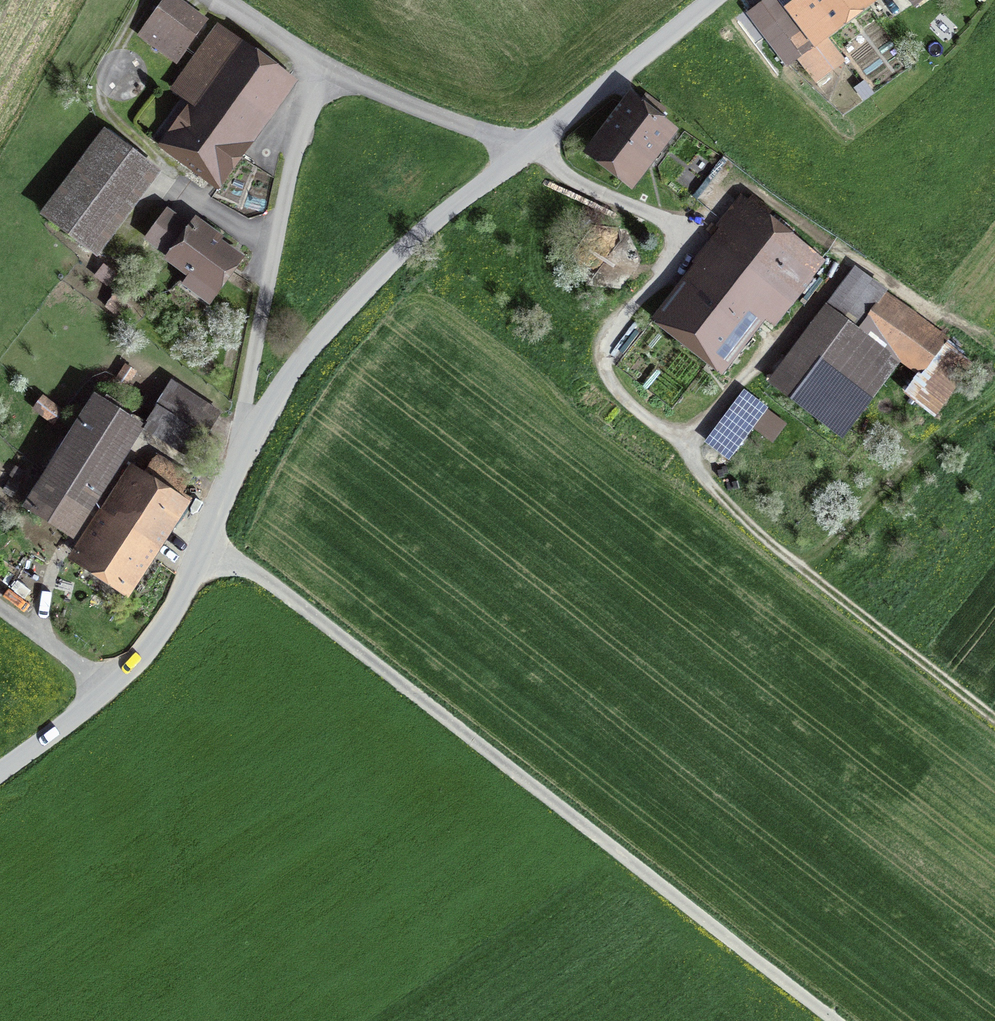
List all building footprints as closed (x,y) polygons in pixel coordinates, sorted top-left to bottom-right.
[(207,29),(167,0),(135,44),(175,72),(207,29)] [(791,0),(787,0),(753,27),(789,73),(826,44),(791,0)] [(826,44),(877,3),(875,0),(791,0),(826,44)] [(187,113),(159,150),(218,194),(296,91),(217,31),(167,99),(187,113)] [(628,101),(582,162),(628,196),(674,135),(628,101)] [(101,136),(38,219),(95,262),(158,179),(101,136)] [(830,263),(741,198),(645,328),(721,384),(786,297),(798,306),(830,263)] [(244,261),(192,225),(163,268),(186,284),(179,294),(208,314),(244,261)] [(949,341),(851,270),(763,392),(841,447),(897,369),(918,384),(949,341)] [(135,379),(122,371),(113,385),(126,393),(135,379)] [(227,420),(170,388),(142,439),(199,470),(227,420)] [(764,408),(742,392),(706,440),(728,456),(764,408)] [(139,433),(89,401),(19,512),(69,544),(139,433)] [(143,480),(127,470),(65,567),(126,606),(188,508),(177,500),(189,481),(155,460),(143,480)]
